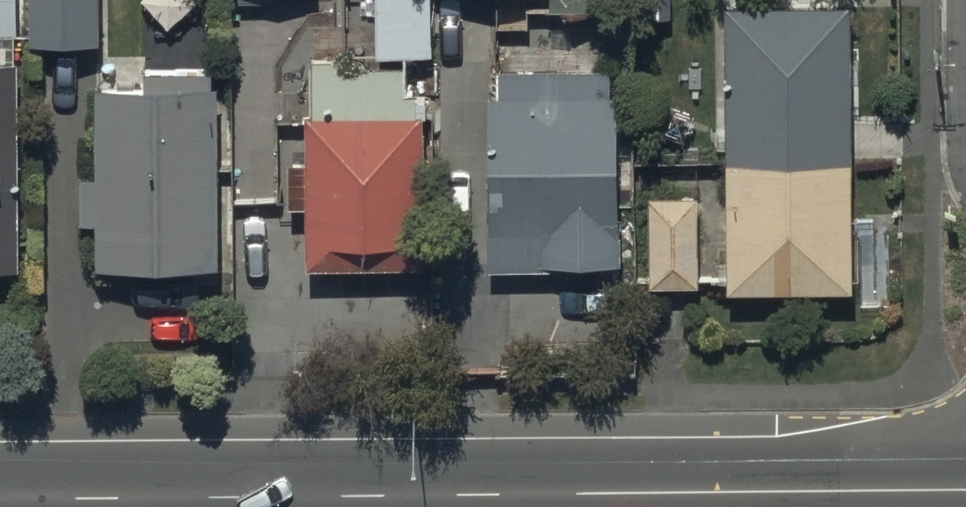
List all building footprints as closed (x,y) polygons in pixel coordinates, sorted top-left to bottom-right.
[(14,35),(14,0),(0,0),(0,35),(14,35)] [(29,52),(87,51),(86,0),(28,0),(29,52)] [(379,53),(433,52),(432,0),(378,0),(379,53)] [(600,0),(549,0),(549,9),(600,9),(600,0)] [(721,165),(846,164),(846,6),(721,6),(721,165)] [(300,209),(300,268),(421,268),(421,116),(414,116),(414,94),(402,94),(402,68),(343,68),(343,62),(309,62),(309,117),(303,117),(303,166),(282,166),(282,208),(300,209)] [(15,273),(15,67),(0,67),(0,273),(15,273)] [(213,269),(214,90),(204,90),(204,72),(143,72),(143,92),(91,92),(91,174),(76,174),(76,226),(93,226),(92,268),(213,269)] [(498,99),(483,99),(488,273),(612,269),(607,73),(498,76),(498,99)] [(846,164),(721,165),(721,294),(849,294),(849,282),(858,282),(858,215),(846,215),(846,164)] [(693,196),(644,197),(645,289),(693,289),(693,196)]
